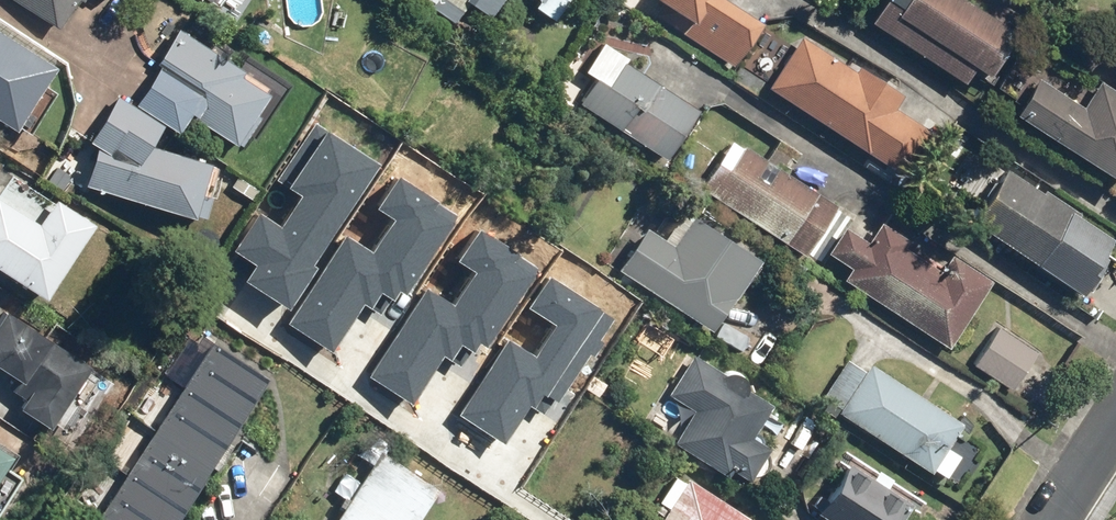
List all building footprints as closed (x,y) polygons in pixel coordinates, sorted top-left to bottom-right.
[(77,0),(16,0),(59,27),(77,0)] [(427,6),(454,23),(462,11),(465,13),(474,0),(431,0),(427,6)] [(492,11),(499,0),(474,0),(492,11)] [(569,0),(538,0),(536,2),(558,16),(569,0)] [(657,14),(735,64),(765,18),(737,0),(666,0),(657,14)] [(1021,31),(973,0),(908,0),(907,3),(903,0),(887,0),(873,21),(966,81),(977,64),(993,74),(1021,31)] [(239,138),(271,87),(241,69),(246,62),(226,51),(183,24),(164,55),(148,82),(149,82),(138,100),(182,126),(193,110),(239,138)] [(58,63),(0,28),(0,115),(19,127),(58,63)] [(933,131),(897,107),(906,93),(864,65),(860,70),(805,34),(770,87),(868,151),(904,175),(933,131)] [(631,55),(606,39),(586,70),(598,78),(583,101),(669,156),(702,105),(629,58),(631,55)] [(1099,73),(1082,99),(1041,73),(1017,110),(1115,173),(1115,84),(1099,73)] [(197,212),(212,157),(151,141),(164,118),(120,94),(94,138),(99,141),(88,182),(197,212)] [(290,309),(383,167),(315,123),(278,180),(302,196),(282,227),(260,212),(235,250),(258,265),(247,281),(290,309)] [(807,257),(842,203),(743,139),(707,193),(807,257)] [(1115,244),(1115,231),(1007,165),(975,217),(1089,288),(1115,244)] [(458,217),(397,178),(378,209),(394,220),(372,255),(343,237),(289,323),(333,351),(373,289),(401,306),(458,217)] [(96,218),(58,195),(42,221),(0,196),(0,268),(24,283),(26,280),(49,294),(96,218)] [(697,210),(675,242),(648,224),(620,266),(713,328),(732,299),(763,253),(697,210)] [(953,249),(940,268),(901,243),(907,234),(881,217),(867,239),(846,225),(827,254),(849,268),(844,275),(860,286),(907,317),(906,319),(951,349),(998,278),(953,249)] [(540,270),(480,231),(460,262),(477,273),(454,308),(426,290),(371,376),(415,404),(455,342),(483,359),(540,270)] [(615,318),(550,277),(530,308),(557,325),(536,358),(508,340),(459,416),(506,446),(540,393),(559,406),(615,318)] [(7,306),(0,317),(0,362),(16,373),(8,386),(27,398),(21,407),(52,426),(94,361),(7,306)] [(1042,349),(1001,322),(974,364),(1015,390),(1042,349)] [(215,338),(97,516),(102,519),(175,519),(271,375),(215,338)] [(774,395),(696,352),(672,397),(695,410),(678,441),(750,480),(771,442),(754,432),(774,395)] [(935,470),(966,422),(874,363),(869,370),(849,358),(828,390),(848,402),(843,411),(935,470)] [(24,474),(7,463),(14,452),(0,443),(0,510),(24,474)] [(441,481),(385,446),(337,519),(416,519),(441,481)] [(905,500),(850,464),(819,511),(833,519),(891,519),(905,500)] [(756,518),(688,478),(663,519),(754,519),(756,518)]
